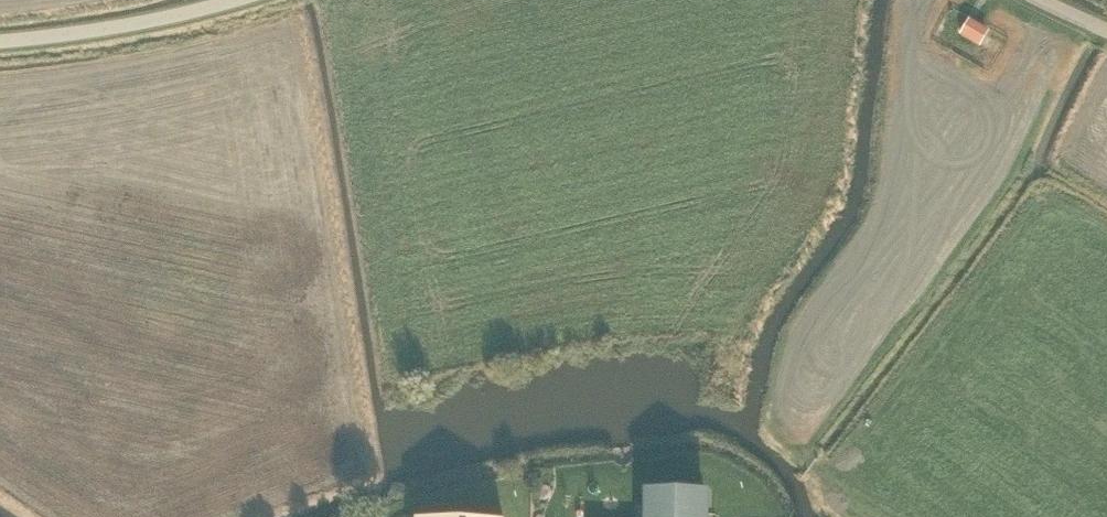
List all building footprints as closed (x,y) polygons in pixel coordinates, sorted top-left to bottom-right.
[(974,18),(963,36),(983,47),(993,29),(974,18)] [(706,495),(649,494),(649,516),(706,516),(706,495)]
